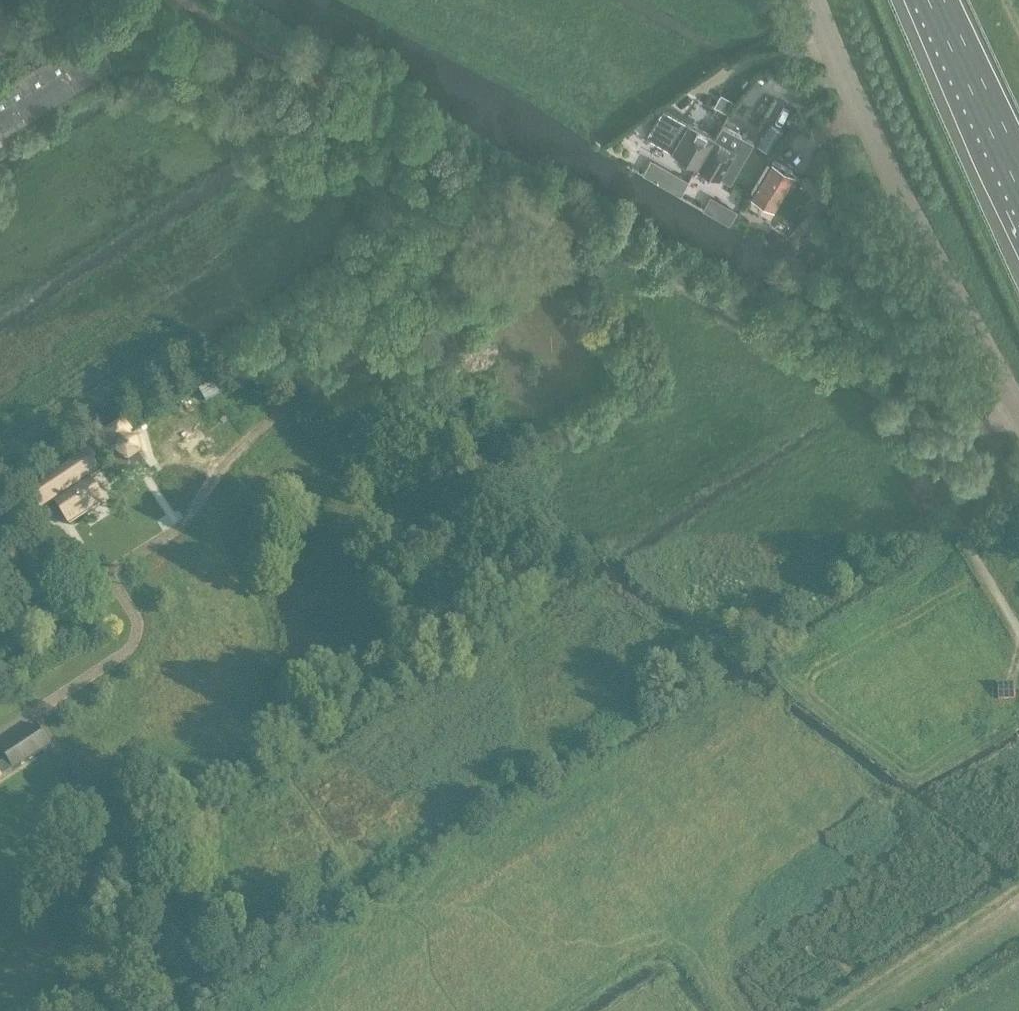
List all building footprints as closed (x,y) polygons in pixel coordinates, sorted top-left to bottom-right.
[(721,95),(715,106),(726,112),(732,101),(721,95)] [(715,138),(679,118),(661,108),(645,136),(699,165),(715,138)] [(771,120),(754,151),(769,159),(786,128),(771,120)] [(730,183),(746,155),(753,142),(750,140),(722,125),(715,138),(699,165),(730,183)] [(794,172),(771,159),(751,194),(774,207),(794,172)] [(651,160),(643,174),(680,195),(688,181),(651,160)] [(816,163),(800,172),(815,199),(832,189),(816,163)] [(729,207),(722,220),(730,224),(737,211),(729,207)] [(803,232),(819,216),(814,211),(798,228),(803,232)] [(774,231),(767,243),(780,250),(786,238),(774,231)] [(135,437),(125,421),(104,435),(114,450),(112,456),(129,470),(147,458),(141,437),(135,437)] [(89,479),(102,471),(89,452),(77,459),(75,456),(71,458),(73,462),(31,490),(43,509),(56,501),(71,524),(104,502),(89,479)] [(0,525),(0,534),(2,536),(12,529),(6,521),(0,525)]
